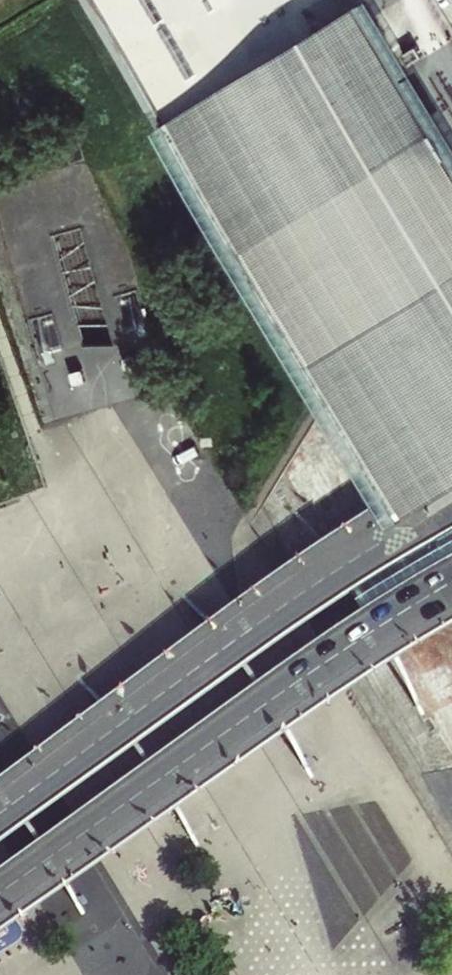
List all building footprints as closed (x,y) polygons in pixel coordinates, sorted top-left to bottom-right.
[(436,126),(430,117),(422,103),(414,90),(405,76),(405,75),(399,66),(387,45),(374,24),(362,4),(359,0),(88,0),(164,125),(451,595),(451,152),(436,126)] [(140,364),(136,352),(124,356),(128,367),(134,365),(140,364)] [(86,379),(83,367),(71,371),(74,382),(80,381),(86,379)]
